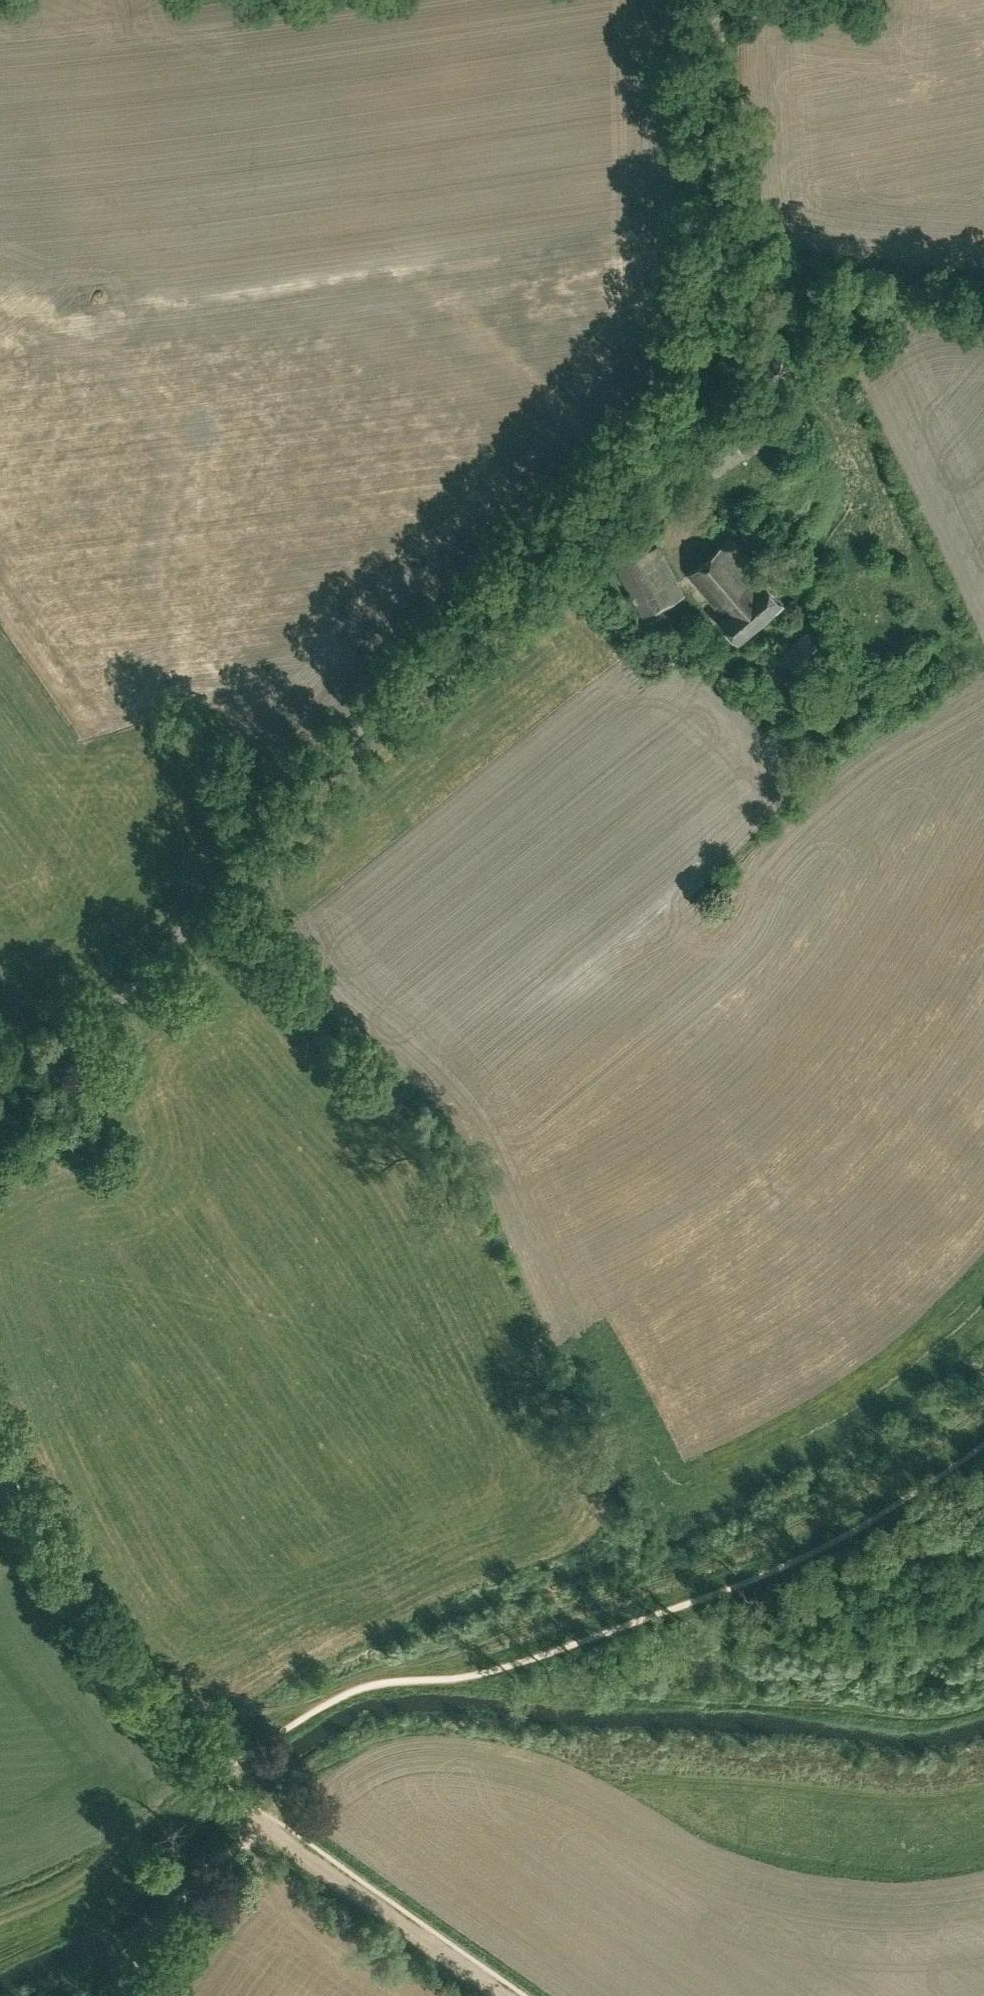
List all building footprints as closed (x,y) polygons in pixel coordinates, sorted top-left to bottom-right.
[(643,617),(685,593),(640,512),(598,535),(643,617)] [(740,639),(784,601),(765,579),(760,574),(757,576),(727,541),(689,573),(724,614),(721,617),(740,639)] [(804,674),(827,650),(807,628),(783,652),(804,674)]
